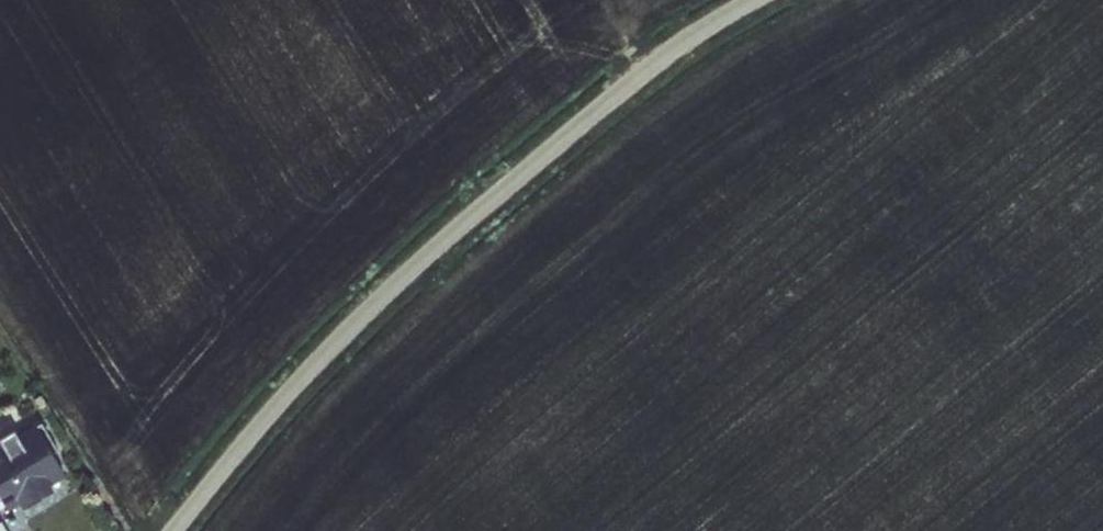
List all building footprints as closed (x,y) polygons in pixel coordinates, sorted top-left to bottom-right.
[(43,423),(20,438),(16,431),(0,441),(5,447),(0,450),(0,513),(22,500),(27,508),(53,491),(48,483),(66,471),(54,453),(60,449),(43,423)] [(4,520),(0,522),(0,530),(11,530),(4,520)]
